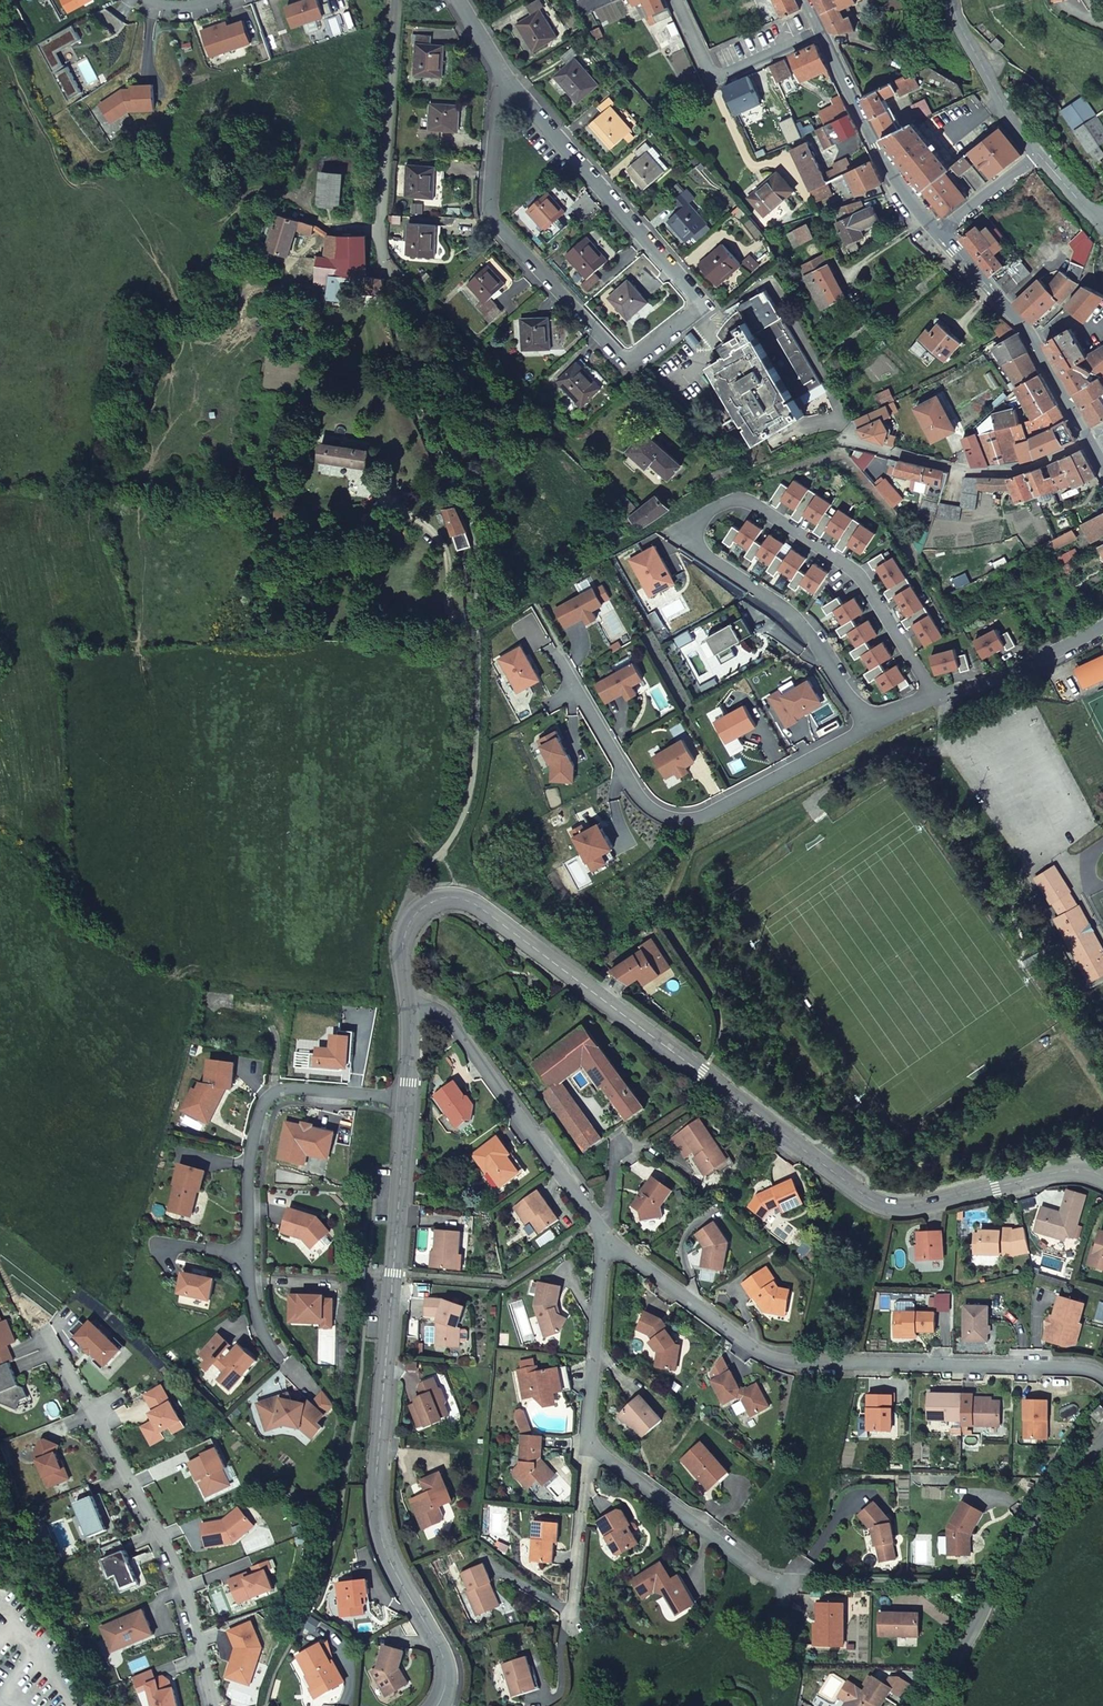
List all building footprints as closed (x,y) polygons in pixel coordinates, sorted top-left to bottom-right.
[(572,5),(581,19),(620,0),(582,0),(572,5)] [(656,24),(664,20),(671,17),(664,0),(621,0),(626,11),(645,2),(656,24)] [(799,11),(794,0),(772,0),(781,19),(799,11)] [(821,12),(837,4),(835,0),(815,0),(821,12)] [(846,5),(855,0),(835,0),(837,4),(821,12),(828,26),(830,26),(832,33),(839,34),(855,30),(849,20),(853,18),(846,5)] [(555,39),(538,11),(542,8),(539,1),(525,9),(529,16),(514,25),(530,53),(555,39)] [(799,11),(781,19),(783,21),(800,13),(799,11)] [(640,20),(636,12),(630,14),(635,23),(640,20)] [(800,13),(783,21),(790,35),(807,27),(800,13)] [(603,35),(597,26),(589,31),(595,40),(603,35)] [(443,49),(430,48),(431,39),(417,37),(413,80),(440,82),(443,49)] [(815,45),(791,56),(802,81),(826,69),(815,45)] [(119,49),(59,88),(62,96),(68,108),(111,80),(128,69),(119,49)] [(593,83),(573,59),(577,56),(572,49),(560,59),(565,66),(552,78),(573,102),(593,83)] [(791,76),(784,60),(770,66),(773,74),(778,84),(791,76)] [(770,66),(755,73),(759,80),(761,79),(764,86),(771,83),(769,76),(773,74),(770,66)] [(120,97),(137,88),(128,69),(111,80),(120,97)] [(863,98),(882,137),(896,129),(880,97),(893,90),(895,95),(918,84),(912,72),(863,98)] [(748,76),(725,87),(737,115),(759,104),(748,76)] [(702,85),(690,91),(692,98),(705,91),(702,85)] [(115,121),(146,106),(137,88),(120,97),(124,106),(114,115),(115,121)] [(917,118),(930,112),(924,98),(910,104),(917,118)] [(609,151),(630,133),(609,109),(613,106),(608,100),(597,109),(603,115),(588,127),(609,151)] [(841,101),(817,113),(823,127),(825,126),(848,115),(841,101)] [(1102,140),(1102,126),(1096,116),(1086,123),(1072,103),(1060,111),(1072,128),(1088,151),(1098,144),(1102,140)] [(437,133),(457,135),(458,109),(426,106),(424,132),(420,132),(419,141),(437,142),(437,133)] [(848,115),(825,126),(833,145),(857,133),(848,115)] [(930,144),(911,120),(896,129),(882,137),(923,190),(948,167),(947,166),(934,148),(936,146),(933,142),(930,144)] [(1006,165),(1021,152),(1001,126),(968,150),(991,177),(1006,165)] [(825,184),(806,142),(791,150),(810,192),(825,184)] [(667,179),(646,154),(651,150),(646,144),(634,154),(639,161),(625,173),(646,197),(667,179)] [(1088,151),(1095,161),(1102,155),(1102,151),(1098,144),(1088,151)] [(958,172),(971,161),(965,153),(952,163),(958,172)] [(837,163),(843,175),(844,174),(851,171),(845,159),(837,163)] [(856,195),(881,183),(871,161),(851,171),(844,174),(856,195)] [(923,190),(943,216),(967,197),(963,192),(961,193),(947,176),(955,167),(952,163),(947,166),(948,167),(923,190)] [(415,200),(432,202),(435,170),(408,168),(405,199),(401,199),(400,206),(414,208),(415,200)] [(1022,179),(1061,226),(1066,222),(1069,220),(1074,218),(1034,168),(1022,179)] [(322,173),(318,206),(341,208),(344,175),(322,173)] [(769,184),(748,200),(762,217),(792,194),(777,174),(767,182),(769,184)] [(815,202),(831,197),(825,184),(810,192),(815,202)] [(707,225),(690,205),(696,200),(688,191),(673,203),(681,211),(667,223),(685,244),(692,238),(707,225)] [(557,232),(552,227),(566,214),(549,195),(527,214),(545,233),(541,236),(546,242),(557,232)] [(858,202),(831,211),(837,223),(835,223),(851,256),(859,252),(855,241),(862,237),(860,231),(877,223),(871,208),(863,212),(858,202)] [(272,215),(265,213),(263,219),(270,221),(272,215)] [(286,256),(296,228),(303,230),(313,233),(316,226),(280,215),(275,226),(266,222),(260,240),(269,243),(267,250),(286,256)] [(1061,226),(1058,228),(1061,232),(1069,241),(1074,250),(1064,274),(1060,272),(1046,287),(1056,299),(1055,300),(1059,302),(1075,284),(1075,282),(1092,241),(1074,218),(1069,220),(1066,222),(1061,226)] [(707,225),(692,238),(697,243),(711,231),(707,225)] [(435,259),(437,228),(410,226),(407,257),(435,259)] [(995,253),(1003,247),(999,242),(991,233),(986,237),(976,226),(961,238),(991,275),(1004,266),(995,253)] [(793,249),(811,240),(804,227),(787,236),(793,249)] [(1044,240),(1034,228),(1022,238),(1032,251),(1044,240)] [(566,257),(587,281),(582,286),(587,291),(599,280),(594,276),(617,255),(595,231),(566,257)] [(326,275),(365,278),(366,277),(367,236),(355,236),(342,237),(329,235),(323,258),(318,257),(315,274),(326,275)] [(1007,271),(1018,283),(1046,259),(1046,257),(1053,251),(1044,240),(1032,251),(1007,271)] [(741,266),(722,245),(698,266),(717,287),(741,266)] [(822,312),(845,300),(827,268),(822,258),(799,270),(822,312)] [(486,303),(507,283),(490,264),(460,292),(478,311),(475,313),(482,321),(493,310),(486,303)] [(1018,283),(1007,271),(1001,276),(996,281),(1007,294),(1019,284),(1018,283)] [(993,277),(996,281),(1001,276),(998,272),(993,277)] [(312,284),(324,286),(326,275),(315,274),(312,284)] [(323,290),(343,292),(344,288),(358,291),(358,292),(362,293),(385,295),(382,280),(374,278),(366,277),(365,278),(326,275),(324,286),(323,290)] [(1046,287),(1039,279),(1014,303),(1033,323),(1055,300),(1056,299),(1046,287)] [(607,300),(624,321),(644,303),(627,283),(607,300)] [(1083,285),(1066,305),(1084,319),(1102,295),(1083,285)] [(322,294),(341,300),(343,292),(323,290),(322,294)] [(731,356),(711,368),(756,447),(803,419),(793,402),(819,387),(764,292),(738,307),(741,312),(733,317),(726,324),(723,328),(718,336),(724,344),(720,348),(724,355),(728,352),(731,356)] [(525,352),(552,350),(549,318),(522,321),(525,352)] [(918,338),(945,360),(960,342),(962,343),(964,340),(938,320),(930,330),(926,327),(918,338)] [(1061,373),(1074,365),(1074,364),(1078,361),(1087,356),(1086,355),(1070,328),(1044,343),(1061,373)] [(993,347),(1015,386),(1037,375),(1017,333),(993,347)] [(1086,355),(1087,356),(1078,361),(1099,375),(1100,376),(1102,374),(1102,345),(1086,355)] [(1072,392),(1099,375),(1078,361),(1074,364),(1074,365),(1061,373),(1072,392)] [(600,389),(576,363),(556,382),(580,408),(600,389)] [(1015,386),(1034,418),(1056,405),(1039,374),(1037,375),(1015,386)] [(1091,425),(1102,419),(1102,408),(1096,398),(1102,393),(1102,374),(1100,376),(1099,375),(1072,392),(1091,425)] [(881,405),(893,399),(889,389),(876,396),(881,405)] [(938,394),(916,405),(933,439),(956,427),(938,394)] [(891,416),(887,405),(855,421),(857,428),(862,436),(882,443),(887,431),(882,420),(891,416)] [(1038,456),(1076,440),(1065,421),(1064,421),(1056,407),(1057,407),(1056,405),(1034,418),(1023,421),(1021,421),(1018,422),(1019,424),(1008,426),(1020,462),(1038,456)] [(1015,408),(993,413),(978,426),(979,429),(980,432),(1008,426),(1019,424),(1018,422),(1021,421),(1019,412),(1016,413),(1015,408)] [(980,432),(977,432),(976,432),(987,467),(1006,465),(1019,463),(1020,462),(1008,426),(980,432)] [(628,451),(647,468),(652,463),(668,479),(669,478),(672,481),(678,478),(686,470),(646,432),(628,451)] [(962,436),(973,466),(987,467),(976,432),(962,436)] [(369,451),(321,444),(319,461),(367,467),(368,459),(369,451)] [(1061,459),(1073,481),(1071,482),(1074,487),(1096,477),(1081,449),(1061,459)] [(887,466),(895,468),(898,460),(898,459),(889,457),(887,466)] [(1047,465),(1057,488),(1071,482),(1073,481),(1061,459),(1047,465)] [(893,473),(939,484),(942,470),(898,460),(895,468),(893,473)] [(1057,488),(1047,465),(1025,474),(1035,496),(1036,496),(1041,509),(1056,503),(1051,490),(1057,488)] [(962,486),(977,489),(992,491),(995,490),(1012,489),(1017,502),(1035,496),(1025,474),(1008,478),(968,477),(965,477),(962,486)] [(903,500),(886,479),(877,486),(895,508),(903,500)] [(847,548),(865,558),(881,532),(837,505),(831,515),(828,513),(832,505),(793,482),(788,489),(779,484),(767,504),(773,507),(778,499),(795,509),(790,517),(794,519),(800,510),(822,523),(816,534),(818,535),(822,527),(841,539),(835,549),(843,554),(847,548)] [(973,507),(977,489),(962,486),(958,507),(973,507)] [(656,497),(636,512),(623,497),(616,502),(631,518),(639,529),(656,517),(669,508),(656,497)] [(931,518),(955,520),(958,507),(936,505),(931,518)] [(447,512),(451,529),(452,534),(465,528),(462,516),(458,507),(447,512)] [(1102,535),(1102,513),(1081,526),(1090,542),(1102,535)] [(747,521),(739,533),(733,529),(724,544),(731,548),(735,541),(750,550),(745,559),(752,563),(756,556),(770,564),(765,572),(775,578),(780,570),(794,579),(789,588),(797,592),(800,586),(815,595),(829,573),(813,564),(806,576),(797,571),(804,560),(790,551),(784,563),(774,557),(781,544),(768,536),(762,546),(755,542),(762,530),(747,521)] [(1054,552),(1076,540),(1071,531),(1049,543),(1054,552)] [(1068,564),(1078,559),(1074,551),(1058,560),(1061,567),(1068,564)] [(927,642),(939,634),(891,557),(885,561),(879,552),(864,561),(871,572),(875,569),(889,590),(884,593),(888,599),(895,594),(911,618),(904,622),(908,627),(915,623),(927,642)] [(668,588),(648,553),(624,566),(644,602),(668,588)] [(1073,573),(1068,564),(1061,567),(1061,569),(1065,577),(1073,573)] [(589,594),(560,611),(570,629),(579,623),(584,630),(592,625),(587,617),(598,610),(589,594)] [(837,595),(818,607),(825,618),(834,612),(842,626),(834,631),(840,640),(849,634),(859,649),(852,653),(856,658),(862,654),(873,672),(866,676),(869,682),(877,677),(886,690),(894,685),(897,691),(907,685),(895,666),(885,672),(880,664),(891,657),(881,642),(869,650),(865,643),(877,635),(867,619),(856,627),(853,621),(864,614),(853,596),(842,603),(837,595)] [(750,635),(740,618),(703,639),(720,668),(735,660),(728,648),(750,635)] [(996,631),(976,642),(985,658),(1006,647),(1008,652),(1016,648),(1007,630),(998,635),(996,631)] [(955,650),(931,656),(936,673),(960,667),(961,674),(969,672),(965,657),(957,659),(955,650)] [(537,686),(517,654),(498,666),(517,698),(537,686)] [(1078,665),(1087,686),(1102,680),(1102,654),(1078,665)] [(630,668),(602,685),(612,703),(621,697),(624,704),(633,699),(628,691),(639,684),(630,668)] [(807,683),(781,698),(779,694),(766,701),(784,731),(796,724),(794,720),(820,705),(807,683)] [(750,730),(737,710),(711,725),(723,746),(750,730)] [(571,767),(553,736),(538,745),(553,771),(549,785),(570,785),(571,767)] [(680,744),(652,761),(665,782),(693,764),(680,744)] [(683,771),(675,776),(678,781),(686,776),(683,771)] [(598,825),(588,830),(571,833),(593,873),(612,862),(607,852),(611,849),(598,825)] [(1057,866),(1038,879),(1053,901),(1072,889),(1057,866)] [(1053,901),(1061,914),(1081,902),(1072,889),(1053,901)] [(1061,914),(1056,916),(1092,980),(1102,974),(1102,942),(1094,927),(1089,929),(1087,925),(1092,923),(1081,902),(1061,914)] [(672,966),(653,939),(642,946),(644,948),(611,970),(631,983),(634,981),(632,977),(645,969),(647,972),(651,979),(672,966)] [(641,977),(647,972),(645,969),(632,977),(634,981),(641,977)] [(647,972),(641,977),(645,983),(651,979),(647,972)] [(586,1028),(533,1066),(549,1089),(543,1094),(555,1111),(572,1099),(562,1083),(584,1067),(601,1091),(605,1089),(629,1122),(645,1109),(586,1028)] [(297,1052),(295,1067),(341,1071),(352,1062),(355,1032),(340,1031),(339,1044),(326,1055),(297,1052)] [(191,1103),(210,1113),(220,1093),(223,1095),(226,1088),(231,1089),(235,1064),(210,1061),(207,1085),(200,1084),(197,1091),(191,1103)] [(469,1107),(463,1100),(463,1095),(454,1083),(436,1097),(446,1111),(445,1112),(457,1128),(467,1120),(471,1120),(474,1108),(473,1107),(469,1107)] [(208,1123),(223,1095),(220,1093),(210,1113),(191,1103),(197,1091),(193,1089),(183,1110),(208,1123)] [(473,1107),(466,1097),(463,1100),(469,1107),(473,1107)] [(576,1142),(593,1130),(572,1099),(555,1111),(576,1142)] [(718,1145),(701,1121),(674,1140),(687,1159),(696,1153),(698,1152),(702,1156),(699,1158),(696,1160),(708,1177),(717,1170),(726,1164),(715,1148),(718,1146),(718,1145)] [(287,1123),(279,1158),(300,1164),(303,1151),(313,1153),(320,1148),(330,1151),(334,1134),(312,1128),(308,1130),(303,1129),(303,1126),(287,1123)] [(584,1153),(601,1141),(593,1130),(576,1142),(584,1153)] [(497,1138),(473,1155),(485,1172),(488,1170),(502,1189),(521,1175),(507,1157),(510,1155),(505,1148),(497,1138)] [(736,1165),(722,1143),(718,1145),(718,1146),(715,1148),(726,1164),(717,1170),(721,1175),(736,1165)] [(507,1157),(521,1175),(526,1172),(507,1147),(505,1148),(510,1155),(507,1157)] [(303,1151),(300,1164),(302,1164),(305,1153),(328,1159),(330,1151),(320,1148),(313,1153),(303,1151)] [(177,1185),(170,1210),(190,1216),(196,1196),(194,1195),(196,1190),(198,1191),(200,1191),(205,1172),(181,1165),(175,1184),(177,1185)] [(646,1196),(643,1200),(640,1198),(632,1209),(640,1215),(641,1222),(662,1218),(661,1207),(671,1192),(652,1179),(644,1191),(646,1196)] [(783,1211),(802,1203),(792,1179),(772,1188),(775,1193),(770,1195),(768,1190),(755,1195),(746,1206),(762,1218),(769,1210),(781,1205),(783,1211)] [(1060,1213),(1042,1207),(1034,1230),(1054,1236),(1056,1231),(1064,1234),(1072,1236),(1084,1195),(1067,1189),(1060,1213)] [(559,1220),(538,1192),(515,1209),(522,1219),(527,1215),(531,1221),(540,1234),(559,1220)] [(290,1209),(283,1232),(304,1239),(304,1237),(308,1238),(315,1246),(331,1232),(318,1218),(290,1209)] [(522,1219),(527,1225),(531,1221),(527,1215),(522,1219)] [(723,1270),(727,1242),(714,1223),(697,1235),(708,1251),(704,1254),(702,1266),(723,1270)] [(974,1254),(1011,1255),(1029,1251),(1025,1228),(1012,1231),(1012,1229),(1001,1229),(1000,1233),(991,1232),(981,1232),(981,1234),(981,1241),(975,1241),(974,1254)] [(435,1251),(434,1268),(454,1269),(455,1256),(459,1257),(459,1256),(461,1232),(437,1230),(435,1251)] [(921,1260),(943,1259),(942,1232),(919,1233),(920,1246),(921,1260)] [(1102,1232),(1097,1249),(1094,1248),(1089,1266),(1102,1270),(1102,1233),(1102,1232)] [(304,1237),(304,1239),(312,1248),(315,1246),(308,1238),(304,1237)] [(768,1268),(743,1284),(753,1298),(759,1294),(763,1300),(759,1302),(765,1312),(777,1314),(778,1308),(788,1310),(792,1291),(780,1288),(777,1283),(777,1282),(768,1268)] [(195,1275),(183,1273),(179,1293),(210,1300),(214,1280),(203,1277),(195,1275)] [(534,1306),(545,1338),(560,1333),(567,1319),(557,1314),(556,1309),(559,1309),(557,1307),(557,1305),(560,1287),(539,1283),(534,1306)] [(290,1305),(289,1322),(301,1323),(301,1319),(313,1319),(323,1320),(334,1320),(334,1300),(325,1299),(325,1296),(296,1295),(295,1305),(290,1305)] [(465,1307),(444,1300),(427,1298),(426,1315),(438,1316),(437,1345),(448,1346),(448,1342),(460,1342),(461,1329),(458,1328),(465,1307)] [(1068,1347),(1075,1324),(1079,1326),(1079,1325),(1084,1305),(1060,1298),(1055,1318),(1052,1317),(1045,1341),(1068,1347)] [(989,1307),(965,1306),(964,1341),(988,1342),(989,1307)] [(916,1332),(935,1332),(936,1313),(895,1312),(895,1334),(916,1334),(916,1332)] [(652,1345),(657,1353),(661,1354),(659,1368),(676,1371),(681,1346),(674,1346),(671,1341),(672,1340),(667,1333),(669,1331),(662,1321),(646,1313),(638,1329),(650,1335),(655,1344),(652,1345)] [(7,1346),(15,1343),(7,1322),(2,1324),(0,1318),(0,1349),(7,1346)] [(334,1320),(323,1320),(323,1328),(333,1329),(334,1320)] [(93,1362),(103,1371),(125,1347),(116,1338),(112,1342),(99,1329),(95,1334),(87,1327),(81,1321),(71,1332),(89,1349),(87,1351),(92,1355),(93,1354),(97,1358),(93,1362)] [(92,1322),(87,1327),(95,1334),(99,1329),(92,1322)] [(1076,1346),(1081,1326),(1079,1325),(1079,1326),(1075,1324),(1068,1347),(1076,1346)] [(219,1334),(200,1355),(207,1361),(202,1366),(207,1371),(213,1364),(218,1369),(220,1367),(225,1373),(219,1380),(230,1390),(257,1361),(240,1346),(236,1350),(228,1359),(223,1354),(231,1345),(219,1334)] [(228,1359),(236,1350),(231,1345),(223,1354),(228,1359)] [(9,1350),(0,1354),(0,1367),(9,1363),(13,1362),(9,1350)] [(712,1382),(723,1404),(737,1397),(743,1400),(749,1412),(756,1415),(770,1407),(757,1384),(746,1391),(739,1389),(730,1372),(729,1373),(723,1359),(710,1374),(714,1381),(712,1382)] [(407,1370),(417,1371),(418,1363),(407,1362),(407,1370)] [(9,1363),(0,1367),(0,1401),(1,1404),(16,1411),(21,1401),(28,1398),(24,1388),(18,1386),(9,1363)] [(207,1371),(212,1375),(218,1369),(213,1364),(207,1371)] [(567,1367),(538,1372),(537,1366),(518,1370),(523,1398),(535,1396),(542,1395),(544,1407),(555,1398),(554,1393),(571,1390),(567,1367)] [(424,1424),(441,1418),(449,1415),(445,1405),(446,1400),(442,1390),(438,1388),(434,1378),(421,1383),(419,1389),(422,1396),(423,1401),(416,1403),(408,1406),(417,1427),(424,1424)] [(147,1438),(151,1445),(164,1439),(161,1433),(170,1428),(173,1434),(185,1428),(162,1385),(145,1394),(154,1412),(156,1416),(152,1418),(154,1421),(145,1426),(151,1436),(147,1438)] [(668,1391),(674,1396),(679,1390),(673,1385),(668,1391)] [(257,1404),(264,1425),(279,1420),(284,1425),(301,1427),(307,1435),(319,1425),(315,1420),(334,1405),(324,1392),(312,1404),(309,1401),(305,1404),(292,1401),(290,1397),(282,1399),(281,1396),(257,1404)] [(929,1420),(962,1420),(963,1395),(929,1394),(929,1420)] [(542,1395),(535,1396),(544,1407),(542,1395)] [(962,1425),(999,1426),(1000,1403),(991,1403),(973,1402),(973,1399),(973,1395),(963,1395),(962,1420),(962,1425)] [(662,1420),(641,1396),(619,1416),(624,1423),(631,1422),(643,1436),(662,1420)] [(891,1432),(891,1397),(869,1396),(868,1432),(891,1432)] [(544,1407),(556,1405),(555,1398),(544,1407)] [(1050,1420),(1050,1400),(1026,1400),(1025,1439),(1046,1439),(1046,1420),(1050,1420)] [(1094,1415),(1101,1422),(1102,1420),(1102,1407),(1094,1415)] [(425,1427),(442,1421),(441,1418),(424,1424),(425,1427)] [(264,1425),(266,1431),(284,1425),(279,1420),(264,1425)] [(151,1436),(145,1426),(142,1428),(147,1438),(151,1436)] [(546,1466),(539,1458),(538,1459),(535,1457),(540,1453),(542,1436),(521,1434),(518,1464),(510,1471),(526,1489),(537,1479),(542,1485),(551,1477),(543,1469),(546,1466)] [(212,1439),(185,1452),(199,1481),(202,1480),(210,1495),(224,1489),(226,1481),(221,1471),(226,1468),(212,1439)] [(36,1454),(49,1488),(69,1480),(65,1469),(63,1470),(60,1463),(56,1454),(59,1446),(45,1440),(41,1441),(36,1454)] [(682,1461),(700,1482),(707,1477),(710,1481),(719,1481),(727,1474),(702,1444),(692,1452),(684,1459),(682,1461)] [(684,1459),(692,1452),(691,1450),(683,1457),(684,1459)] [(543,1469),(551,1477),(554,1475),(546,1466),(543,1469)] [(429,1497),(424,1498),(421,1496),(411,1500),(421,1525),(430,1521),(432,1526),(442,1522),(443,1515),(440,1507),(453,1502),(441,1473),(423,1481),(428,1494),(429,1497)] [(710,1481),(707,1477),(700,1482),(708,1491),(719,1481),(710,1481)] [(89,1485),(71,1492),(90,1538),(107,1531),(99,1511),(106,1508),(102,1497),(95,1499),(94,1497),(89,1485)] [(971,1534),(983,1513),(964,1502),(948,1528),(948,1537),(952,1537),(952,1555),(970,1555),(970,1538),(969,1537),(967,1536),(969,1532),(971,1534)] [(874,1528),(878,1546),(881,1562),(896,1559),(893,1543),(891,1537),(894,1537),(891,1521),(876,1503),(860,1515),(871,1529),(874,1528)] [(228,1520),(202,1524),(206,1548),(234,1543),(248,1532),(243,1526),(249,1520),(239,1508),(229,1517),(231,1518),(228,1520)] [(618,1510),(598,1521),(616,1553),(620,1554),(638,1545),(628,1526),(630,1525),(622,1512),(618,1510)] [(255,1526),(249,1520),(243,1526),(248,1532),(255,1526)] [(533,1521),(530,1561),(538,1561),(551,1563),(552,1550),(553,1542),(557,1542),(558,1524),(533,1521)] [(240,1576),(228,1581),(237,1604),(273,1590),(266,1571),(271,1570),(268,1561),(252,1567),(255,1575),(249,1578),(242,1580),(240,1576)] [(695,1605),(681,1582),(678,1584),(674,1579),(672,1580),(662,1563),(632,1580),(643,1599),(655,1591),(665,1594),(678,1616),(695,1605)] [(494,1602),(487,1585),(490,1584),(492,1583),(485,1566),(463,1575),(470,1592),(467,1593),(477,1617),(490,1611),(494,1602)] [(366,1580),(336,1583),(338,1597),(340,1597),(341,1606),(339,1607),(341,1616),(364,1614),(362,1603),(362,1596),(366,1596),(368,1593),(366,1580)] [(501,1607),(490,1584),(487,1585),(494,1602),(490,1611),(501,1607)] [(821,1625),(821,1646),(843,1647),(842,1605),(818,1605),(818,1624),(818,1625),(821,1625)] [(143,1611),(101,1628),(111,1652),(153,1635),(143,1611)] [(879,1636),(917,1638),(918,1619),(900,1618),(900,1615),(880,1614),(879,1636)] [(232,1662),(227,1677),(250,1685),(263,1648),(253,1622),(230,1632),(237,1648),(233,1658),(235,1659),(234,1663),(232,1662)] [(298,1656),(308,1675),(306,1676),(312,1687),(320,1682),(326,1679),(331,1689),(344,1682),(333,1661),(330,1663),(320,1644),(298,1656)] [(385,1646),(377,1668),(372,1671),(383,1691),(395,1685),(397,1690),(408,1684),(402,1673),(399,1674),(397,1671),(399,1667),(404,1651),(385,1646)] [(504,1665),(514,1698),(534,1691),(530,1678),(533,1677),(533,1676),(530,1668),(527,1658),(504,1665)] [(133,1677),(137,1689),(149,1685),(153,1705),(159,1704),(159,1705),(178,1705),(174,1689),(172,1690),(171,1686),(165,1687),(162,1686),(160,1679),(157,1680),(152,1670),(133,1677)] [(541,1689),(536,1675),(533,1676),(533,1677),(530,1678),(534,1691),(541,1689)] [(847,1701),(851,1704),(851,1705),(876,1705),(878,1705),(880,1705),(890,1690),(897,1695),(905,1693),(910,1684),(899,1677),(891,1677),(886,1684),(874,1676),(873,1678),(870,1676),(864,1684),(868,1687),(865,1692),(857,1687),(849,1681),(839,1696),(847,1701)] [(164,1678),(160,1679),(162,1686),(165,1687),(171,1686),(170,1681),(164,1678)] [(331,1689),(326,1679),(320,1682),(325,1692),(331,1689)] [(386,1696),(397,1690),(395,1685),(383,1691),(386,1696)]
